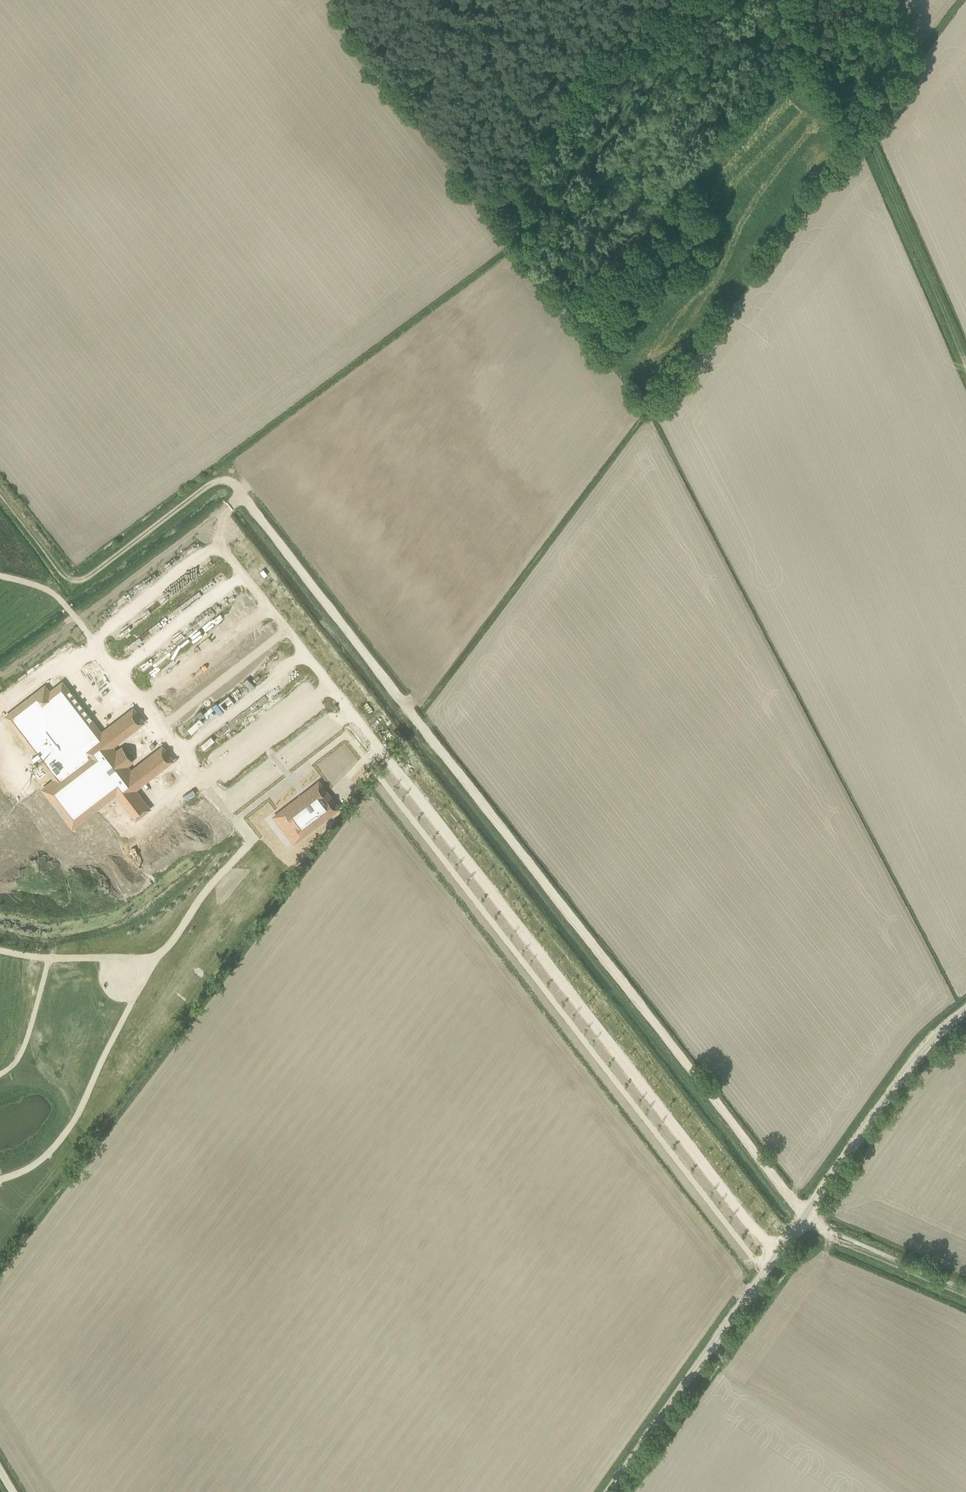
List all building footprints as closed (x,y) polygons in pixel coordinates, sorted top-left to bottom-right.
[(0,682),(0,694),(1,694),(1,693),(4,690),(4,691),(11,686),(5,678),(0,682)] [(64,682),(12,720),(36,752),(35,754),(36,756),(38,755),(55,778),(49,783),(78,822),(116,793),(135,819),(149,809),(134,790),(173,761),(163,748),(131,771),(112,746),(144,722),(134,709),(102,733),(64,682)] [(320,781),(281,810),(300,836),(339,807),(320,781)]
